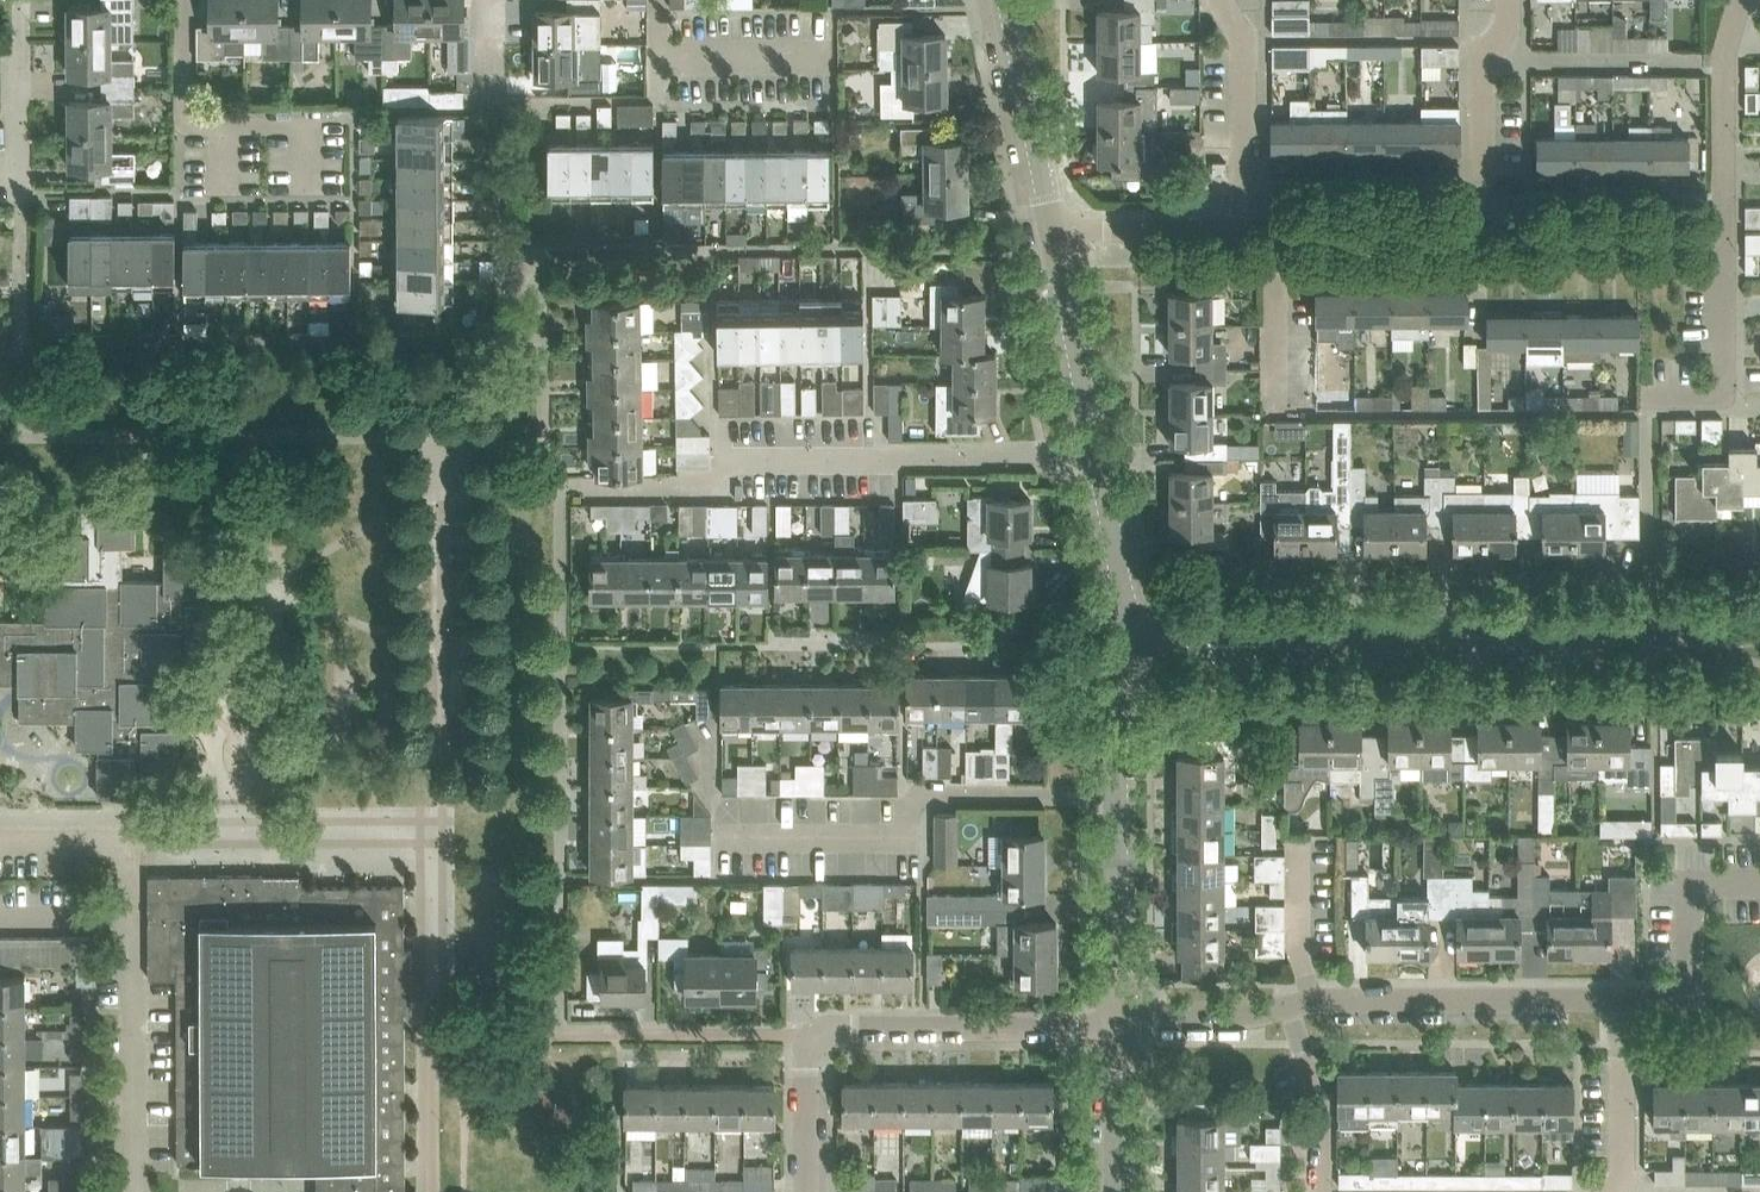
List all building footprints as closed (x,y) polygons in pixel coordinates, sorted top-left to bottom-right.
[(112,40),(135,40),(135,22),(134,0),(101,0),(102,7),(69,7),(69,40),(112,40)] [(246,53),(245,0),(211,0),(211,25),(197,25),(197,58),(228,58),(228,53),(246,53)] [(291,58),(293,58),(292,25),(278,25),(278,0),(245,0),(246,53),(265,53),(265,58),(291,58)] [(304,67),(304,58),(320,58),(320,33),(339,33),(338,0),(304,0),(304,25),(292,25),(293,58),(291,58),(291,67),(304,67)] [(369,70),(385,70),(384,24),(371,24),(371,0),(338,0),(339,33),(357,33),(357,57),(369,57),(369,70)] [(397,24),(384,24),(385,70),(398,70),(398,57),(413,57),(413,34),(431,34),(431,0),(397,0),(397,24)] [(464,0),(431,0),(431,34),(450,34),(450,70),(474,69),(473,31),(464,31),(464,0)] [(536,44),(577,43),(579,43),(579,30),(601,30),(601,0),(535,0),(536,44)] [(647,9),(646,0),(628,0),(628,9),(647,9)] [(1156,21),(1156,0),(1125,0),(1125,11),(1098,11),(1098,43),(1141,43),(1141,21),(1156,21)] [(1651,17),(1665,17),(1665,0),(1651,0),(1651,17)] [(1273,33),(1311,33),(1310,20),(1310,14),(1273,14),(1273,33)] [(1365,20),(1364,33),(1385,33),(1385,20),(1385,15),(1365,15),(1365,20)] [(1423,33),(1423,20),(1404,20),(1405,15),(1385,15),(1385,33),(1423,33)] [(889,20),(881,20),(882,50),(882,68),(892,68),(906,68),(946,68),(946,34),(913,34),(913,20),(889,20)] [(1348,33),(1348,20),(1310,20),(1311,33),(1348,33)] [(1365,20),(1348,20),(1348,33),(1364,33),(1365,20)] [(1459,20),(1423,20),(1423,33),(1459,33),(1459,20)] [(1594,28),(1576,27),(1576,49),(1613,49),(1613,37),(1612,37),(1612,25),(1594,25),(1594,28)] [(1559,49),(1576,49),(1576,27),(1559,27),(1559,37),(1559,49)] [(1652,37),(1613,37),(1613,49),(1652,49),(1652,37)] [(1668,37),(1652,37),(1652,49),(1668,49),(1668,37)] [(102,74),(102,87),(135,87),(134,59),(112,59),(112,40),(69,40),(70,74),(102,74)] [(577,43),(536,44),(536,77),(569,76),(569,90),(602,90),(601,43),(579,43),(577,43)] [(1155,72),(1141,71),(1141,43),(1098,43),(1098,71),(1125,71),(1125,87),(1155,87),(1155,72)] [(1311,57),(1311,45),(1273,45),(1273,69),(1311,69),(1311,57)] [(1311,45),(1311,57),(1348,57),(1348,45),(1311,45)] [(1385,83),(1385,45),(1348,45),(1348,57),(1348,72),(1362,72),(1362,57),(1373,57),(1373,86),(1385,86),(1385,83)] [(1422,45),(1385,45),(1385,83),(1399,83),(1398,58),(1410,58),(1410,74),(1423,74),(1423,57),(1422,45)] [(1422,45),(1423,57),(1439,57),(1439,45),(1422,45)] [(1759,64),(1746,64),(1746,84),(1759,84),(1759,64)] [(893,81),(882,81),(882,87),(882,115),(914,115),(914,101),(947,100),(946,68),(906,68),(892,68),(893,81)] [(1574,104),(1574,87),(1576,87),(1576,75),(1559,75),(1559,104),(1574,104)] [(1613,75),(1576,75),(1576,87),(1598,87),(1598,98),(1612,98),(1612,87),(1613,87),(1613,75)] [(1651,75),(1613,75),(1613,87),(1651,87),(1651,75)] [(1668,75),(1651,75),(1651,87),(1668,87),(1668,75)] [(400,84),(385,84),(385,105),(400,105),(400,84)] [(1161,84),(1160,98),(1191,100),(1192,85),(1161,84)] [(70,100),(70,134),(112,134),(111,116),(135,116),(135,87),(102,87),(102,100),(70,100)] [(1142,101),(1155,101),(1155,87),(1125,87),(1125,100),(1098,100),(1098,130),(1142,131),(1142,101)] [(431,90),(431,105),(464,105),(464,90),(431,90)] [(1759,111),(1759,90),(1746,91),(1746,111),(1759,111)] [(1311,151),(1311,108),(1310,108),(1310,98),(1290,98),(1290,120),(1273,120),(1273,151),(1311,151)] [(619,106),(619,113),(619,123),(633,123),(633,106),(619,106)] [(654,106),(633,106),(633,123),(654,123),(654,106)] [(1348,108),(1311,108),(1311,151),(1348,151),(1348,120),(1348,108)] [(571,124),(571,113),(557,113),(557,124),(571,124)] [(592,124),(591,113),(578,113),(578,124),(592,124)] [(598,113),(598,124),(612,124),(612,113),(598,113)] [(360,115),(360,116),(360,129),(372,129),(371,115),(360,115)] [(399,115),(399,137),(454,137),(454,115),(399,115)] [(829,118),(817,119),(816,119),(816,130),(829,130),(829,118)] [(686,205),(685,150),(673,150),(673,140),(677,140),(677,119),(663,119),(664,205),(686,205)] [(692,131),(706,131),(706,119),(692,119),(692,131)] [(726,119),(712,119),(713,139),(726,139),(726,119)] [(747,119),(734,119),(733,119),(733,130),(747,130),(747,119)] [(767,119),(755,119),(753,119),(753,130),(767,130),(767,119)] [(788,119),(787,119),(774,119),(774,130),(788,130),(788,119)] [(808,119),(795,119),(794,130),(808,130),(808,119)] [(1385,151),(1385,120),(1348,120),(1348,151),(1385,151)] [(1423,151),(1423,120),(1385,120),(1385,151),(1423,151)] [(1460,120),(1423,120),(1423,151),(1460,151),(1460,120)] [(1576,167),(1613,167),(1613,137),(1596,137),(1596,121),(1576,121),(1576,125),(1576,167)] [(1576,125),(1555,125),(1555,137),(1539,137),(1539,167),(1576,167),(1576,125)] [(1651,125),(1629,125),(1629,137),(1613,137),(1613,167),(1651,167),(1651,125)] [(1672,137),(1672,125),(1651,125),(1651,167),(1689,167),(1689,137),(1672,137)] [(903,156),(928,156),(928,175),(968,175),(967,140),(935,140),(934,126),(903,127),(903,156)] [(1156,175),(1156,161),(1156,149),(1157,148),(1157,132),(1156,131),(1142,131),(1098,130),(1098,161),(1113,161),(1113,175),(1156,175)] [(136,151),(112,152),(112,134),(70,134),(70,167),(103,167),(103,181),(136,180),(136,151)] [(376,137),(360,137),(360,150),(376,151),(376,137)] [(399,137),(399,157),(454,158),(454,137),(399,137)] [(633,143),(612,144),(613,199),(634,198),(633,143)] [(654,143),(633,143),(634,198),(654,198),(654,143)] [(549,199),(572,199),(571,144),(549,144),(549,199)] [(592,199),(592,144),(571,144),(572,199),(592,199)] [(613,199),(612,144),(592,144),(592,199),(613,199)] [(808,149),(788,150),(788,205),(809,204),(808,149)] [(830,149),(808,149),(809,204),(830,204),(830,149)] [(706,150),(685,150),(686,205),(706,205),(706,150)] [(706,150),(706,205),(727,205),(726,150),(706,150)] [(748,205),(747,150),(726,150),(727,205),(748,205)] [(767,150),(747,150),(748,205),(768,205),(767,150)] [(788,150),(767,150),(768,205),(788,205),(788,150)] [(372,171),(372,157),(360,157),(360,171),(372,171)] [(399,157),(399,178),(454,178),(454,158),(399,157)] [(1213,161),(1213,175),(1227,175),(1226,161),(1213,161)] [(936,207),(968,207),(968,175),(928,175),(928,192),(903,192),(903,221),(936,221),(936,207)] [(372,178),(360,178),(361,191),(372,191),(372,178)] [(399,198),(454,198),(454,178),(399,178),(399,198)] [(71,218),(92,218),(92,196),(71,196),(71,218)] [(361,198),(361,209),(361,212),(383,212),(383,198),(361,198)] [(399,219),(454,220),(454,198),(399,198),(399,219)] [(99,221),(113,221),(113,200),(99,201),(99,221)] [(133,212),(133,200),(119,200),(120,212),(133,212)] [(154,212),(154,200),(140,200),(140,212),(154,212)] [(161,200),(161,218),(175,218),(175,200),(161,200)] [(1746,205),(1746,226),(1759,226),(1759,205),(1746,205)] [(213,221),(227,221),(227,210),(213,209),(213,221)] [(234,221),(248,221),(247,209),(234,210),(234,221)] [(268,209),(255,209),(254,209),(254,221),(268,221),(268,209)] [(289,221),(288,209),(275,209),(275,221),(289,221)] [(309,221),(309,209),(295,209),(295,221),(309,221)] [(321,231),(330,231),(330,209),(316,209),(316,227),(321,226),(321,231)] [(351,220),(351,209),(337,209),(337,220),(351,220)] [(207,297),(207,242),(194,242),(194,230),(197,230),(197,210),(185,210),(185,297),(207,297)] [(382,218),(361,218),(361,232),(382,232),(382,218)] [(454,220),(399,219),(399,239),(454,240),(454,220)] [(1746,231),(1746,252),(1759,252),(1759,231),(1746,231)] [(71,233),(71,288),(92,288),(92,233),(71,233)] [(92,288),(113,288),(113,233),(92,233),(92,288)] [(133,233),(113,233),(113,288),(133,288),(133,233)] [(154,288),(154,233),(133,233),(133,288),(154,288)] [(175,233),(154,233),(154,288),(176,288),(175,233)] [(372,253),(372,239),(361,239),(361,253),(372,253)] [(454,260),(454,240),(399,239),(399,260),(454,260)] [(268,297),(289,297),(289,241),(268,242),(268,297)] [(309,241),(289,241),(289,297),(309,296),(309,241)] [(330,296),(330,241),(309,241),(309,296),(330,296)] [(351,241),(330,241),(330,296),(351,296),(351,241)] [(207,297),(228,297),(227,242),(207,242),(207,297)] [(247,242),(227,242),(228,297),(247,297),(247,242)] [(268,242),(247,242),(247,297),(268,297),(268,242)] [(1759,272),(1759,252),(1746,252),(1746,272),(1759,272)] [(779,269),(779,256),(761,257),(761,269),(779,269)] [(739,257),(739,270),(761,269),(761,257),(739,257)] [(372,273),(372,259),(361,259),(361,273),(372,273)] [(454,281),(454,260),(399,260),(399,281),(454,281)] [(1197,293),(1170,293),(1170,324),(1215,324),(1215,293),(1227,293),(1227,278),(1197,278),(1197,293)] [(372,294),(372,280),(361,280),(361,294),(372,294)] [(454,302),(454,281),(399,281),(399,302),(454,302)] [(933,283),(933,324),(945,325),(984,325),(984,295),(964,295),(958,295),(958,283),(945,283),(933,283)] [(1355,346),(1355,322),(1355,291),(1317,291),(1317,337),(1338,337),(1338,346),(1355,346)] [(1391,322),(1391,335),(1393,335),(1393,291),(1355,291),(1355,322),(1391,322)] [(1393,335),(1429,335),(1429,322),(1431,322),(1431,291),(1393,291),(1393,335)] [(1467,291),(1431,291),(1431,322),(1467,322),(1467,291)] [(873,324),(887,324),(887,294),(873,294),(873,324)] [(901,294),(887,294),(887,324),(901,324),(901,294)] [(822,353),(822,298),(801,299),(802,354),(802,361),(823,361),(822,353)] [(843,353),(842,298),(822,298),(822,353),(843,353)] [(864,298),(842,298),(843,353),(864,353),(864,298)] [(718,355),(741,354),(740,299),(718,300),(718,355)] [(761,354),(761,299),(740,299),(741,354),(761,354)] [(781,354),(781,299),(761,299),(761,354),(781,354)] [(802,354),(801,299),(781,299),(781,354),(802,354)] [(588,318),(588,332),(641,330),(641,301),(594,302),(594,318),(588,318)] [(371,302),(360,303),(361,332),(372,332),(371,302)] [(685,329),(689,329),(698,340),(709,330),(708,309),(685,309),(685,329)] [(1547,314),(1526,315),(1526,345),(1563,345),(1563,314),(1563,310),(1547,310),(1547,314)] [(1563,314),(1563,345),(1600,345),(1600,314),(1563,314)] [(1639,314),(1600,314),(1600,345),(1639,345),(1639,314)] [(1489,315),(1489,346),(1491,345),(1526,345),(1526,315),(1489,315)] [(330,320),(310,320),(310,333),(330,332),(330,320)] [(1170,353),(1197,353),(1197,368),(1228,369),(1228,352),(1215,352),(1215,324),(1170,324),(1170,353)] [(945,325),(945,356),(957,356),(957,354),(984,355),(984,353),(984,325),(945,325)] [(675,330),(676,359),(690,358),(704,347),(698,340),(689,329),(685,329),(675,330)] [(588,344),(595,344),(595,360),(642,359),(641,330),(588,332),(588,344)] [(1477,343),(1464,343),(1465,365),(1477,365),(1477,346),(1477,343)] [(1489,346),(1477,346),(1477,365),(1478,365),(1479,407),(1492,407),(1491,345),(1489,346)] [(984,355),(957,354),(957,356),(957,383),(996,383),(996,353),(984,353),(984,355)] [(676,359),(676,387),(690,387),(704,375),(690,358),(676,359)] [(595,375),(589,375),(589,389),(642,388),(642,359),(595,360),(595,375)] [(1429,384),(1431,384),(1432,408),(1446,408),(1446,380),(1437,380),(1437,361),(1429,361),(1429,384)] [(1170,382),(1170,413),(1215,413),(1215,382),(1228,382),(1228,369),(1197,368),(1197,382),(1170,382)] [(755,379),(739,380),(739,386),(741,386),(742,414),(756,414),(755,379)] [(815,379),(802,380),(802,402),(802,413),(816,413),(816,402),(815,379)] [(836,379),(822,379),(823,402),(823,413),(837,412),(842,411),(842,388),(836,388),(836,379)] [(761,380),(761,390),(762,414),(776,414),(776,380),(761,380)] [(795,380),(781,380),(782,413),(796,413),(796,402),(795,380)] [(1526,395),(1526,408),(1545,407),(1544,381),(1525,382),(1526,395)] [(875,412),(889,412),(889,382),(875,382),(875,412)] [(903,412),(903,382),(889,382),(889,412),(903,412)] [(957,383),(936,383),(936,397),(936,409),(936,413),(981,413),(991,413),(996,413),(996,383),(957,383)] [(1431,384),(1429,384),(1412,383),(1412,408),(1432,408),(1431,384)] [(741,386),(739,386),(719,387),(720,414),(742,414),(741,386)] [(676,387),(677,416),(691,415),(704,404),(690,387),(676,387)] [(589,401),(596,401),(596,417),(643,416),(642,388),(589,389),(589,401)] [(843,388),(843,412),(865,412),(864,388),(843,388)] [(1317,409),(1355,408),(1355,395),(1317,396),(1317,409)] [(1393,395),(1355,395),(1355,408),(1394,408),(1394,396),(1393,395)] [(1583,407),(1601,407),(1601,395),(1583,395),(1583,407)] [(1618,395),(1601,395),(1601,407),(1618,407),(1618,395)] [(1509,396),(1509,408),(1525,407),(1525,396),(1509,396)] [(981,433),(981,413),(936,413),(936,433),(981,433)] [(1228,457),(1228,454),(1227,442),(1216,442),(1215,413),(1170,413),(1170,443),(1186,442),(1186,458),(1228,457)] [(691,415),(677,416),(677,451),(711,450),(710,434),(702,434),(702,429),(691,415)] [(596,432),(590,433),(590,445),(643,444),(643,416),(596,417),(596,432)] [(1723,431),(1723,417),(1702,418),(1702,446),(1721,446),(1721,431),(1723,431)] [(1547,431),(1548,418),(1529,418),(1529,448),(1541,448),(1544,446),(1547,441),(1549,436),(1549,431),(1547,431)] [(1676,431),(1697,431),(1697,418),(1676,418),(1676,431)] [(1296,419),(1296,437),(1307,437),(1307,419),(1303,419),(1302,419),(1296,419)] [(1639,419),(1624,419),(1624,438),(1640,438),(1639,419)] [(1309,484),(1306,488),(1306,509),(1307,509),(1308,551),(1337,551),(1337,524),(1353,524),(1353,495),(1350,495),(1350,420),(1334,420),(1334,488),(1324,488),(1320,484),(1309,484)] [(1756,441),(1756,446),(1729,446),(1729,460),(1729,473),(1744,473),(1744,489),(1759,489),(1759,441),(1756,441)] [(643,474),(643,444),(590,445),(590,458),(596,458),(597,475),(643,474)] [(711,467),(711,450),(677,451),(678,467),(711,467)] [(1239,469),(1239,454),(1228,454),(1228,457),(1186,458),(1186,471),(1170,471),(1171,502),(1215,502),(1215,471),(1228,471),(1228,469),(1239,469)] [(1718,503),(1744,503),(1744,489),(1744,473),(1729,473),(1729,460),(1703,460),(1703,474),(1703,487),(1717,487),(1718,503)] [(1366,524),(1366,551),(1397,551),(1397,508),(1395,508),(1380,508),(1380,494),(1367,494),(1367,466),(1353,466),(1353,495),(1353,524),(1366,524)] [(1455,490),(1455,473),(1442,474),(1442,524),(1440,524),(1440,536),(1455,536),(1455,551),(1486,551),(1486,490),(1455,490)] [(1425,494),(1395,494),(1395,508),(1397,508),(1397,551),(1426,551),(1426,524),(1440,524),(1442,524),(1442,474),(1425,474),(1425,494)] [(1514,474),(1513,489),(1486,490),(1486,551),(1515,551),(1515,535),(1530,535),(1530,494),(1529,494),(1530,474),(1514,474)] [(1718,517),(1718,503),(1717,487),(1703,487),(1703,474),(1676,474),(1676,517),(1718,517)] [(906,475),(905,491),(915,491),(915,475),(906,475)] [(1276,536),(1276,551),(1308,551),(1307,509),(1306,509),(1278,509),(1278,495),(1276,495),(1277,479),(1261,479),(1261,536),(1276,536)] [(1550,490),(1550,494),(1530,494),(1530,535),(1544,535),(1544,551),(1576,551),(1576,505),(1573,505),(1573,490),(1550,490)] [(1604,493),(1604,505),(1576,505),(1576,551),(1605,550),(1605,535),(1619,535),(1619,493),(1604,493)] [(971,515),(968,515),(968,520),(971,520),(971,547),(968,547),(968,549),(981,549),(990,549),(991,549),(1023,549),(1023,535),(1031,535),(1031,499),(994,499),(994,495),(973,495),(973,505),(971,505),(971,515)] [(937,518),(937,497),(904,498),(904,518),(937,518)] [(1228,531),(1215,531),(1215,502),(1171,502),(1171,532),(1198,532),(1198,547),(1228,546),(1228,531)] [(20,683),(20,721),(77,720),(77,747),(99,747),(99,796),(135,796),(135,769),(179,769),(179,729),(157,729),(157,670),(178,670),(178,644),(192,644),(192,655),(219,655),(219,644),(223,644),(223,603),(202,603),(202,554),(166,554),(166,580),(124,580),(123,547),(136,546),(136,505),(84,504),(84,536),(54,537),(54,578),(55,578),(55,585),(47,585),(47,619),(14,619),(13,643),(4,643),(4,653),(0,653),(0,683),(20,683)] [(606,530),(622,530),(622,504),(592,504),(592,517),(606,517),(606,530)] [(636,531),(636,517),(651,517),(651,504),(622,504),(622,530),(622,531),(636,531)] [(680,534),(694,534),(694,504),(680,504),(680,534)] [(708,534),(708,504),(694,504),(694,534),(708,534)] [(721,534),(721,524),(733,524),(733,504),(714,504),(708,504),(708,534),(721,534)] [(768,533),(768,504),(753,504),(753,533),(768,533)] [(792,533),(792,527),(791,504),(777,504),(777,533),(792,533)] [(836,593),(836,554),(837,504),(822,504),(822,533),(835,533),(835,554),(808,554),(808,593),(836,593)] [(866,593),(866,554),(860,554),(860,547),(855,547),(855,532),(850,532),(850,504),(837,504),(836,554),(836,593),(866,593)] [(895,504),(880,504),(880,534),(895,534),(895,504)] [(666,548),(666,558),(651,558),(651,598),(681,598),(680,558),(680,548),(666,548)] [(777,593),(808,593),(808,554),(808,548),(777,548),(777,593)] [(880,554),(866,554),(866,593),(895,594),(895,549),(880,549),(880,554)] [(924,549),(908,549),(908,570),(924,570),(924,549)] [(981,549),(962,598),(979,599),(990,599),(991,599),(1031,599),(1031,563),(1023,563),(1023,549),(991,549),(990,549),(981,549)] [(622,558),(622,552),(592,552),(592,598),(622,598),(622,558)] [(753,558),(738,558),(738,598),(768,598),(768,553),(753,553),(753,558)] [(651,598),(651,558),(622,558),(622,598),(651,598)] [(709,598),(709,558),(680,558),(681,598),(709,598)] [(709,598),(738,598),(738,558),(709,558),(709,598)] [(13,643),(14,619),(0,619),(0,653),(4,653),(4,643),(13,643)] [(926,714),(938,714),(938,674),(908,674),(908,720),(926,720),(926,714)] [(967,674),(938,674),(938,714),(967,714),(967,674)] [(997,674),(967,674),(967,714),(996,714),(997,674)] [(997,674),(996,714),(996,746),(996,776),(1010,777),(1010,751),(1013,751),(1013,720),(1026,720),(1026,674),(997,674)] [(740,730),(740,724),(755,724),(755,683),(723,683),(723,730),(740,730)] [(784,683),(755,683),(755,724),(783,724),(784,683)] [(784,683),(783,724),(812,724),(812,683),(784,683)] [(812,683),(812,724),(841,724),(841,683),(812,683)] [(841,724),(870,724),(870,683),(841,683),(841,724)] [(899,684),(870,683),(870,724),(887,724),(887,729),(899,729),(899,684)] [(592,727),(635,727),(643,727),(643,712),(638,712),(638,700),(653,700),(653,699),(670,699),(670,688),(617,688),(617,697),(592,697),(592,727)] [(697,688),(697,717),(712,717),(712,688),(697,688)] [(1304,794),(1315,776),(1331,779),(1331,719),(1301,719),(1301,735),(1286,735),(1287,761),(1286,761),(1286,808),(1297,808),(1302,802),(1304,794)] [(1360,778),(1360,800),(1375,801),(1376,801),(1376,735),(1361,735),(1361,719),(1331,719),(1331,779),(1332,779),(1360,778)] [(1394,780),(1401,780),(1400,762),(1420,762),(1421,762),(1421,719),(1390,719),(1390,735),(1376,735),(1376,801),(1375,801),(1375,809),(1394,809),(1394,780)] [(1420,762),(1421,776),(1466,776),(1466,746),(1465,746),(1451,747),(1451,719),(1421,719),(1421,762),(1420,762)] [(1466,776),(1491,775),(1490,761),(1510,761),(1509,719),(1480,719),(1480,734),(1465,735),(1465,746),(1466,746),(1466,776)] [(1538,834),(1553,834),(1555,776),(1556,776),(1556,734),(1540,734),(1540,719),(1509,719),(1510,761),(1539,761),(1539,776),(1538,834)] [(1569,776),(1575,776),(1575,761),(1599,761),(1599,719),(1569,719),(1569,734),(1556,734),(1556,776),(1569,776)] [(1629,747),(1629,719),(1599,719),(1599,761),(1599,778),(1629,778),(1629,786),(1644,786),(1644,747),(1629,747)] [(679,739),(667,747),(673,756),(675,756),(687,749),(689,752),(699,745),(684,720),(672,727),(679,739)] [(592,727),(592,756),(635,756),(635,727),(592,727)] [(1696,820),(1676,820),(1676,793),(1690,793),(1690,780),(1702,780),(1703,780),(1703,765),(1716,765),(1716,750),(1717,750),(1717,737),(1675,737),(1675,763),(1661,763),(1662,834),(1697,834),(1696,820)] [(1223,779),(1234,778),(1234,755),(1234,738),(1188,738),(1188,754),(1179,754),(1179,770),(1173,770),(1173,779),(1223,779)] [(924,776),(938,776),(938,746),(924,746),(924,776)] [(952,746),(938,746),(938,776),(952,776),(952,746)] [(996,776),(996,746),(981,746),(981,750),(967,750),(966,781),(978,781),(983,776),(996,776)] [(699,774),(687,753),(689,752),(687,749),(675,756),(673,756),(687,781),(699,774)] [(1743,750),(1717,750),(1716,750),(1716,765),(1703,765),(1703,780),(1702,780),(1702,794),(1729,793),(1730,793),(1730,780),(1742,780),(1741,764),(1744,764),(1743,750)] [(592,785),(635,785),(635,786),(646,786),(646,773),(635,773),(635,756),(592,756),(592,785)] [(1261,762),(1262,779),(1276,779),(1276,762),(1261,762)] [(723,793),(755,793),(755,763),(738,763),(738,782),(723,782),(723,793)] [(767,763),(755,763),(755,793),(767,793),(767,763)] [(796,776),(781,777),(781,783),(782,783),(782,793),(811,793),(811,763),(796,763),(796,776)] [(825,763),(811,763),(811,793),(825,793),(825,763)] [(854,793),(869,793),(869,763),(854,763),(854,793)] [(883,764),(869,763),(869,793),(899,793),(899,775),(883,775),(883,764)] [(1744,764),(1741,764),(1742,780),(1730,780),(1730,793),(1729,793),(1729,807),(1755,807),(1756,813),(1759,813),(1759,764),(1744,764)] [(1179,789),(1179,804),(1224,804),(1223,779),(1173,779),(1173,789),(1179,789)] [(1276,779),(1262,779),(1262,795),(1277,795),(1276,779)] [(782,783),(781,783),(773,783),(773,793),(782,793),(782,783)] [(635,815),(635,786),(635,785),(592,785),(592,815),(635,815)] [(693,814),(682,814),(682,828),(712,828),(712,814),(711,814),(693,789),(693,814)] [(1173,817),(1173,830),(1224,829),(1224,804),(1179,804),(1179,812),(1176,813),(1174,815),(1173,817)] [(958,864),(957,812),(936,812),(936,864),(958,864)] [(1276,813),(1262,813),(1262,829),(1276,829),(1276,813)] [(635,815),(592,815),(592,843),(635,843),(635,815)] [(1418,816),(1396,816),(1396,829),(1418,829),(1418,816)] [(1451,821),(1451,833),(1462,833),(1462,820),(1451,821)] [(1723,820),(1702,820),(1702,834),(1723,834),(1723,820)] [(682,828),(682,842),(711,842),(712,828),(682,828)] [(1179,847),(1179,854),(1224,854),(1224,829),(1173,830),(1174,843),(1175,845),(1177,847),(1179,847)] [(1262,845),(1276,845),(1276,829),(1262,829),(1262,845)] [(990,834),(989,864),(1006,864),(1006,863),(1045,862),(1045,834),(999,834),(990,834)] [(1488,913),(1489,912),(1489,953),(1520,953),(1520,908),(1534,908),(1534,859),(1532,859),(1532,838),(1521,838),(1521,859),(1519,859),(1519,894),(1488,894),(1488,913)] [(711,873),(711,842),(682,842),(682,857),(695,857),(695,873),(711,873)] [(635,857),(635,843),(592,843),(592,873),(638,873),(638,857),(635,857)] [(1359,845),(1348,844),(1347,861),(1358,861),(1359,845)] [(1255,878),(1271,878),(1271,879),(1285,879),(1285,862),(1284,862),(1284,854),(1255,853),(1255,878)] [(1173,870),(1173,880),(1224,879),(1224,854),(1179,854),(1179,870),(1173,870)] [(1578,953),(1579,887),(1550,887),(1550,873),(1536,873),(1536,859),(1534,859),(1534,908),(1549,908),(1549,953),(1578,953)] [(973,894),(927,894),(927,906),(973,906),(973,909),(999,909),(1001,909),(1023,909),(1023,894),(1025,894),(1045,894),(1045,862),(1006,863),(1006,864),(1006,877),(1001,877),(1001,882),(998,882),(998,894),(973,894)] [(178,1162),(318,1161),(318,1191),(406,1191),(405,1012),(412,1012),(412,950),(405,950),(404,886),(302,886),(302,882),(262,882),(262,874),(149,875),(149,978),(177,978),(178,1162)] [(1428,894),(1412,894),(1397,894),(1397,954),(1430,954),(1430,915),(1444,915),(1444,874),(1428,874),(1428,894)] [(1472,888),(1472,874),(1444,874),(1444,915),(1459,915),(1459,954),(1489,953),(1489,912),(1488,913),(1488,894),(1488,888),(1472,888)] [(1609,887),(1594,887),(1579,887),(1578,953),(1611,953),(1611,908),(1637,908),(1637,874),(1609,874),(1609,887)] [(1368,909),(1368,954),(1397,954),(1397,894),(1369,894),(1369,875),(1353,875),(1353,909),(1368,909)] [(1179,888),(1179,904),(1224,904),(1224,879),(1173,880),(1173,888),(1179,888)] [(1285,895),(1285,879),(1271,879),(1271,895),(1285,895)] [(662,934),(661,901),(661,882),(644,882),(644,934),(662,934)] [(700,901),(700,882),(661,882),(661,901),(700,901)] [(784,922),(784,883),(764,883),(764,922),(784,922)] [(823,894),(823,883),(801,883),(801,894),(823,894)] [(853,907),(853,883),(823,883),(823,894),(823,907),(853,907)] [(853,907),(883,906),(883,894),(883,883),(853,883),(853,907)] [(905,883),(883,883),(883,894),(905,894),(905,883)] [(1256,903),(1256,929),(1285,928),(1285,903),(1256,903)] [(1173,920),(1173,930),(1224,929),(1224,904),(1179,904),(1179,920),(1173,920)] [(973,906),(927,906),(927,922),(973,922),(973,909),(973,906)] [(999,922),(999,953),(1017,953),(1017,951),(1057,951),(1057,922),(1033,923),(1025,922),(1023,923),(1023,909),(1001,909),(999,909),(999,922)] [(1285,928),(1256,929),(1257,954),(1285,953),(1285,928)] [(1224,929),(1173,930),(1173,938),(1179,938),(1179,955),(1184,955),(1184,978),(1225,978),(1224,929)] [(687,987),(687,998),(724,998),(724,953),(689,953),(689,935),(659,935),(660,956),(675,956),(676,987),(687,987)] [(13,936),(0,936),(0,965),(13,965),(13,936)] [(26,965),(26,936),(13,936),(13,965),(26,965)] [(40,965),(40,936),(26,936),(26,965),(40,965)] [(53,965),(53,936),(40,936),(40,965),(53,965)] [(67,965),(67,936),(53,936),(53,965),(67,965)] [(80,965),(81,936),(67,936),(67,965),(80,965)] [(81,936),(80,965),(94,965),(94,936),(93,936),(81,936)] [(604,997),(645,997),(645,963),(642,963),(642,950),(623,950),(623,938),(599,938),(599,956),(603,956),(604,997)] [(793,946),(793,985),(823,985),(823,946),(793,946)] [(853,985),(853,946),(823,946),(823,985),(853,985)] [(853,946),(853,985),(883,985),(883,946),(853,946)] [(913,985),(913,946),(883,946),(883,985),(913,985)] [(757,953),(724,953),(724,998),(756,997),(756,987),(768,987),(767,947),(757,947),(757,953)] [(1017,967),(1011,967),(1011,982),(1057,982),(1057,951),(1017,951),(1017,953),(1017,967)] [(942,982),(942,952),(934,952),(928,952),(928,982),(942,982)] [(108,965),(94,965),(94,978),(108,978),(108,965)] [(25,1007),(25,976),(0,976),(0,1007),(25,1007)] [(94,984),(83,984),(83,1007),(95,1007),(94,984)] [(26,1036),(25,1007),(0,1007),(0,1036),(26,1036)] [(71,1036),(83,1036),(83,1013),(71,1013),(71,1022),(66,1022),(66,1028),(38,1028),(38,1036),(71,1035),(71,1036)] [(26,1066),(26,1036),(0,1036),(0,1066),(26,1066)] [(83,1059),(83,1036),(71,1036),(71,1059),(83,1059)] [(26,1066),(0,1066),(0,1095),(26,1095),(26,1066)] [(1339,1071),(1339,1125),(1369,1125),(1369,1117),(1369,1071),(1339,1071)] [(1369,1117),(1369,1125),(1398,1125),(1398,1112),(1398,1071),(1369,1071),(1369,1117)] [(1398,1112),(1428,1112),(1428,1071),(1398,1071),(1398,1112)] [(1457,1071),(1428,1071),(1428,1112),(1456,1112),(1456,1083),(1457,1083),(1457,1071)] [(71,1073),(72,1095),(83,1095),(83,1073),(71,1073)] [(844,1081),(844,1120),(874,1120),(874,1081),(844,1081)] [(874,1081),(874,1120),(904,1120),(904,1082),(874,1081)] [(933,1082),(904,1082),(904,1120),(933,1120),(933,1082)] [(933,1082),(933,1120),(963,1120),(963,1082),(933,1082)] [(963,1082),(963,1120),(993,1120),(993,1082),(963,1082)] [(993,1082),(993,1120),(1023,1120),(1023,1082),(993,1082)] [(1052,1082),(1023,1082),(1023,1120),(1052,1120),(1052,1082)] [(1456,1112),(1456,1123),(1486,1123),(1486,1083),(1457,1083),(1456,1083),(1456,1112)] [(1486,1083),(1486,1123),(1514,1123),(1514,1083),(1486,1083)] [(1541,1129),(1542,1129),(1542,1137),(1543,1136),(1543,1083),(1514,1083),(1514,1123),(1541,1123),(1541,1129)] [(1573,1083),(1543,1083),(1543,1136),(1573,1136),(1573,1083)] [(1670,1134),(1686,1134),(1686,1121),(1685,1121),(1684,1083),(1655,1083),(1655,1128),(1670,1128),(1670,1134)] [(1685,1121),(1686,1121),(1713,1122),(1713,1083),(1684,1083),(1685,1121)] [(1742,1083),(1713,1083),(1713,1122),(1742,1122),(1742,1083)] [(1742,1083),(1742,1122),(1759,1122),(1759,1083),(1742,1083)] [(626,1084),(626,1122),(656,1122),(656,1084),(626,1084)] [(686,1084),(656,1084),(656,1122),(686,1122),(686,1084)] [(715,1084),(686,1084),(686,1122),(715,1122),(715,1084)] [(745,1084),(715,1084),(715,1122),(745,1122),(745,1084)] [(775,1122),(775,1084),(745,1084),(745,1122),(775,1122)] [(0,1095),(0,1125),(26,1125),(26,1095),(0,1095)] [(83,1118),(83,1095),(72,1095),(72,1118),(83,1118)] [(1173,1133),(1173,1141),(1224,1141),(1224,1101),(1189,1101),(1188,1116),(1179,1116),(1179,1133),(1173,1133)] [(0,1125),(0,1155),(26,1155),(26,1125),(0,1125)] [(45,1125),(32,1125),(31,1147),(44,1147),(45,1125)] [(54,1125),(55,1155),(60,1155),(83,1155),(83,1125),(54,1125)] [(1266,1140),(1267,1141),(1281,1141),(1281,1126),(1267,1126),(1266,1140)] [(1266,1166),(1281,1166),(1281,1141),(1267,1141),(1266,1140),(1253,1140),(1253,1158),(1257,1158),(1257,1167),(1266,1166)] [(1224,1167),(1224,1141),(1173,1141),(1173,1151),(1179,1151),(1179,1167),(1224,1167)] [(1685,1168),(1685,1154),(1673,1154),(1673,1168),(1655,1168),(1655,1183),(1685,1183),(1685,1168)] [(26,1185),(26,1155),(0,1155),(0,1185),(26,1185)] [(60,1171),(72,1171),(72,1177),(50,1177),(50,1191),(83,1191),(83,1155),(60,1155),(60,1171)] [(1021,1161),(1010,1161),(1010,1169),(1021,1169),(1021,1161)] [(745,1164),(745,1180),(745,1191),(775,1191),(775,1164),(745,1164)] [(1266,1191),(1281,1191),(1281,1166),(1266,1166),(1266,1191)] [(715,1167),(686,1167),(686,1180),(686,1191),(715,1191),(715,1180),(715,1167)] [(1173,1183),(1173,1191),(1224,1191),(1224,1167),(1179,1167),(1179,1183),(1173,1183)] [(1713,1168),(1685,1168),(1685,1183),(1713,1183),(1713,1168)] [(1742,1168),(1713,1168),(1713,1183),(1743,1183),(1742,1168)] [(1742,1168),(1743,1183),(1759,1183),(1759,1168),(1742,1168)] [(1369,1186),(1369,1173),(1369,1172),(1340,1172),(1339,1186),(1369,1186)] [(1543,1173),(1543,1186),(1573,1186),(1573,1172),(1543,1172),(1543,1173)] [(1369,1173),(1369,1186),(1398,1186),(1398,1173),(1369,1173)] [(1428,1173),(1398,1173),(1398,1186),(1428,1186),(1428,1173)] [(1456,1173),(1428,1173),(1428,1186),(1456,1186),(1456,1173)] [(1486,1173),(1456,1173),(1456,1186),(1486,1186),(1486,1173)] [(1514,1173),(1486,1173),(1486,1186),(1514,1186),(1514,1173)] [(1543,1173),(1514,1173),(1514,1186),(1543,1186),(1543,1173)] [(844,1190),(874,1190),(874,1174),(844,1174),(844,1190)] [(877,1178),(877,1174),(874,1174),(874,1190),(898,1190),(898,1178),(877,1178)] [(1023,1190),(1053,1190),(1052,1174),(1023,1174),(1023,1190)] [(970,1178),(970,1189),(993,1189),(993,1178),(970,1178)] [(1016,1189),(1016,1178),(993,1178),(993,1189),(1016,1189)] [(912,1179),(912,1190),(933,1190),(933,1179),(912,1179)] [(957,1190),(957,1179),(933,1179),(933,1190),(957,1190)] [(634,1180),(634,1191),(656,1191),(656,1180),(634,1180)] [(686,1191),(686,1180),(656,1180),(656,1191),(686,1191)] [(745,1180),(726,1180),(715,1180),(715,1191),(745,1191),(745,1180)]
